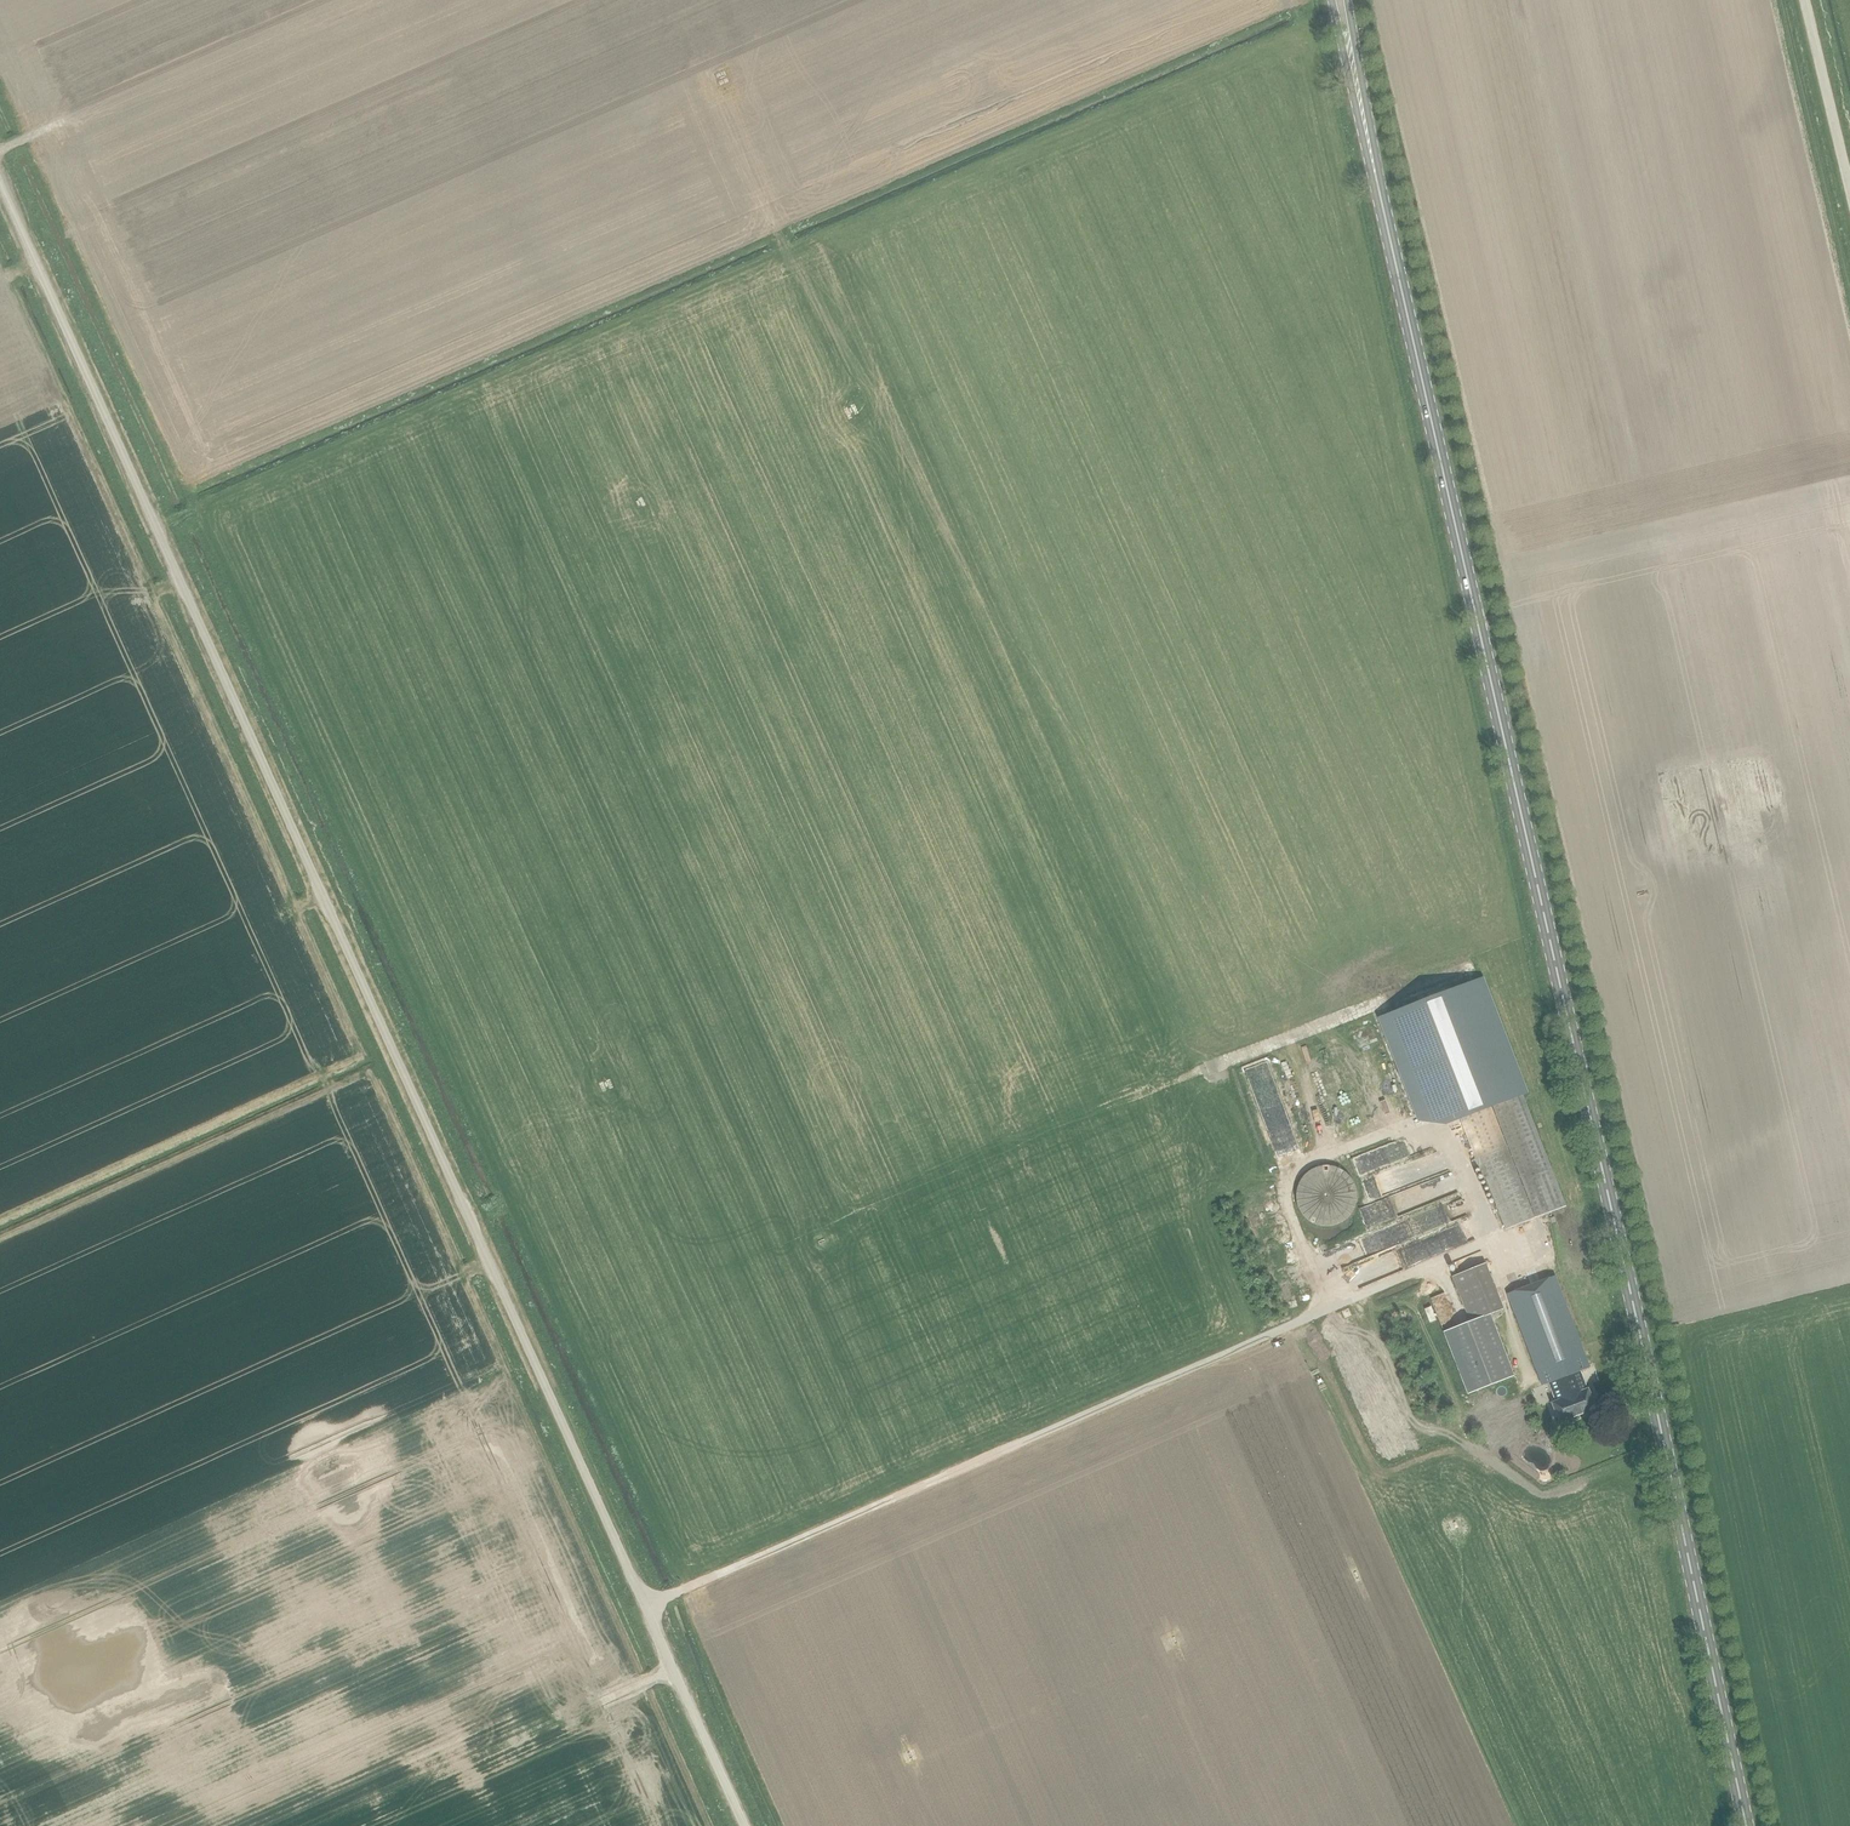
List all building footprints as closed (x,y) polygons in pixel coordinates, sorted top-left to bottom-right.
[(1529,1094),(1484,977),(1377,1018),(1417,1121),(1439,1113),(1444,1126),(1462,1119),(1505,1230),(1566,1207),(1523,1096),(1529,1094)] [(1392,1180),(1392,1182),(1434,1167),(1431,1160),(1437,1158),(1434,1151),(1409,1160),(1410,1162),(1386,1170),(1389,1179),(1383,1181),(1384,1183),(1392,1180)] [(1327,1227),(1329,1227),(1332,1226),(1334,1226),(1337,1225),(1339,1224),(1342,1223),(1344,1221),(1346,1220),(1348,1218),(1350,1216),(1352,1214),(1353,1212),(1354,1209),(1355,1207),(1356,1204),(1357,1202),(1357,1199),(1357,1196),(1357,1194),(1357,1191),(1356,1188),(1355,1186),(1354,1183),(1353,1181),(1352,1179),(1350,1177),(1348,1175),(1346,1173),(1344,1171),(1342,1170),(1339,1169),(1337,1168),(1334,1167),(1332,1166),(1329,1166),(1327,1166),(1324,1166),(1321,1166),(1319,1167),(1316,1168),(1314,1169),(1311,1170),(1309,1171),(1307,1173),(1305,1175),(1303,1177),(1302,1179),(1300,1181),(1299,1183),(1298,1186),(1297,1188),(1297,1191),(1296,1194),(1296,1196),(1296,1199),(1297,1202),(1297,1204),(1298,1207),(1299,1209),(1300,1212),(1302,1214),(1303,1216),(1305,1218),(1307,1220),(1309,1221),(1311,1223),(1314,1224),(1316,1225),(1319,1226),(1321,1226),(1324,1227),(1327,1227)] [(1377,1203),(1364,1208),(1372,1228),(1385,1224),(1377,1203)] [(1471,1322),(1491,1314),(1504,1309),(1486,1263),(1453,1276),(1471,1322)] [(1555,1277),(1509,1294),(1543,1385),(1549,1383),(1555,1401),(1560,1400),(1586,1390),(1587,1390),(1580,1372),(1589,1368),(1555,1277)] [(1426,1308),(1424,1309),(1430,1323),(1432,1322),(1432,1323),(1437,1322),(1436,1320),(1431,1306),(1429,1302),(1424,1304),(1426,1308)] [(1467,1395),(1515,1376),(1491,1314),(1471,1322),(1443,1332),(1467,1395)] [(1587,1390),(1586,1390),(1560,1400),(1555,1401),(1551,1403),(1558,1423),(1571,1418),(1582,1414),(1582,1413),(1594,1409),(1587,1390)]
